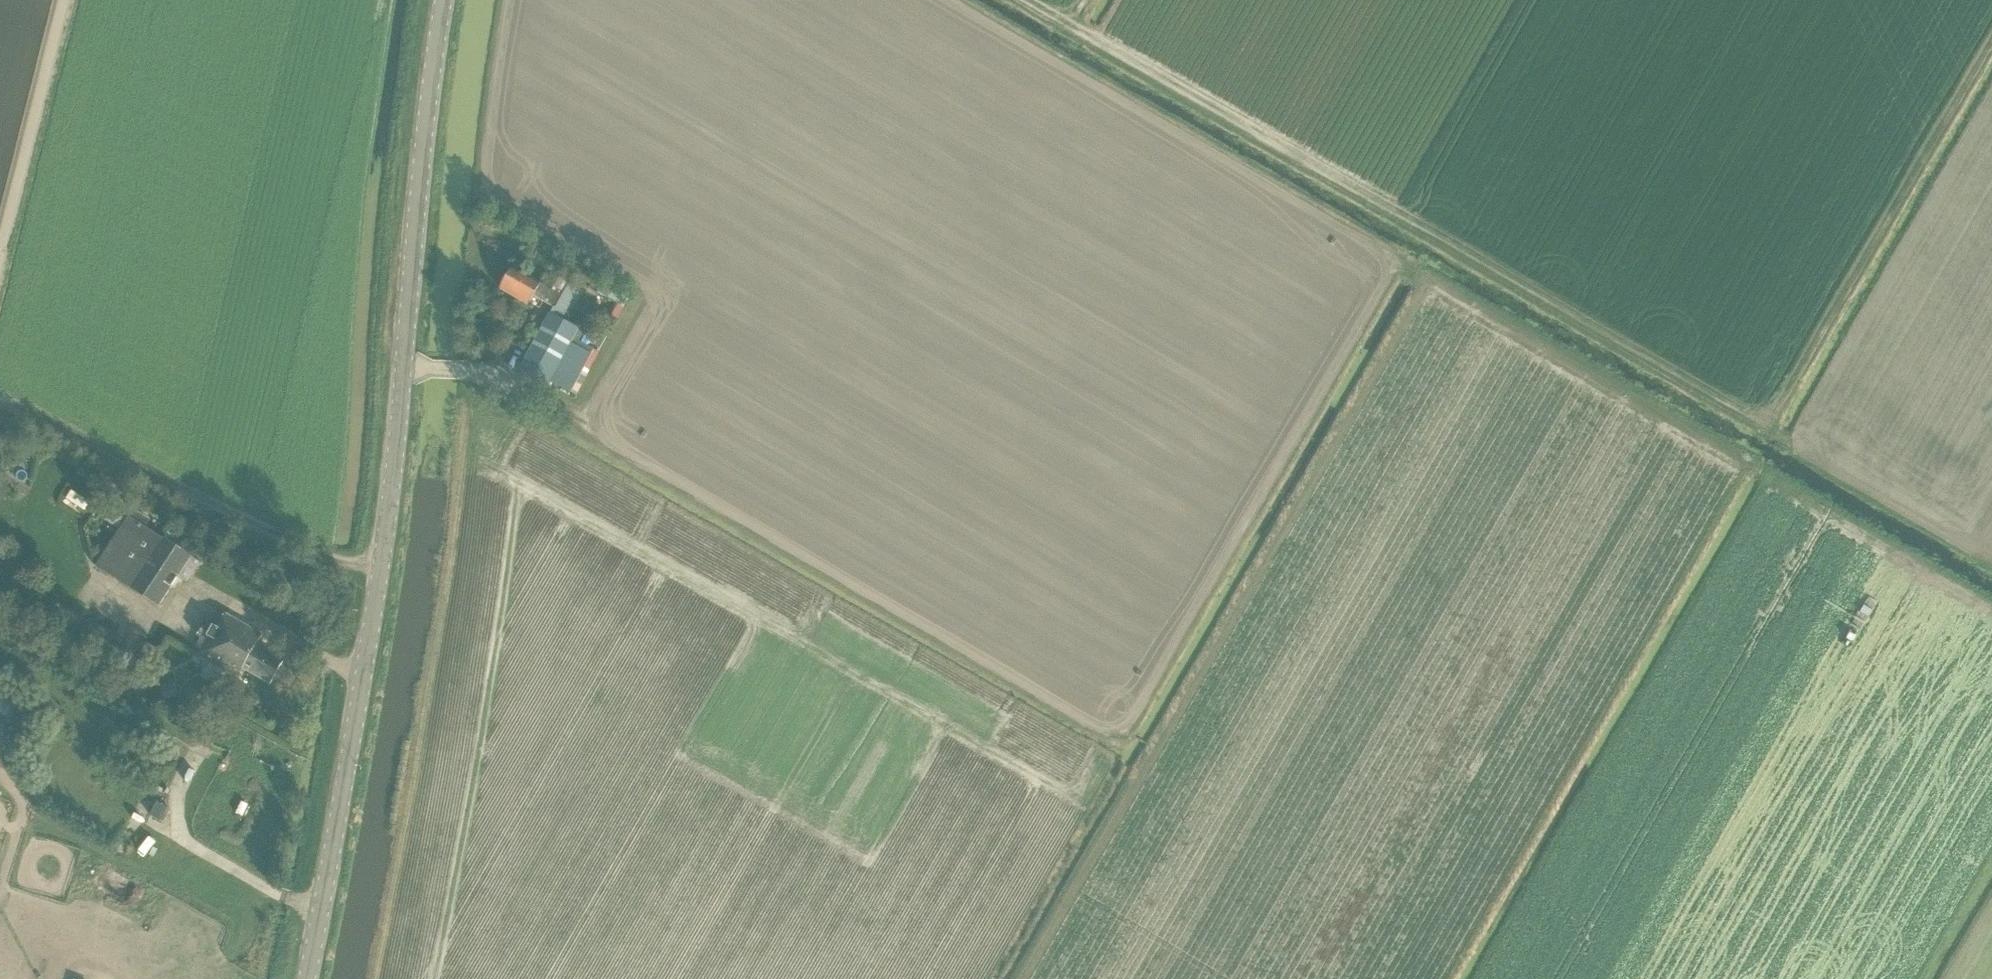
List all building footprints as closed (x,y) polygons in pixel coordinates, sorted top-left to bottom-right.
[(563,296),(542,284),(542,283),(514,266),(500,289),(530,306),(535,296),(555,307),(552,313),(550,312),(520,368),(550,384),(551,383),(572,393),(593,354),(573,343),(580,329),(563,319),(581,288),(571,282),(563,296)] [(619,304),(612,315),(618,318),(624,307),(619,304)] [(193,557),(143,524),(147,516),(118,499),(110,512),(126,521),(96,566),(159,608),(193,557)] [(258,645),(263,636),(222,612),(197,655),(209,662),(228,673),(238,679),(243,669),(270,684),(284,661),(258,645)] [(179,695),(176,683),(163,687),(166,698),(179,695)] [(147,719),(191,744),(197,734),(153,709),(147,719)] [(156,726),(143,751),(160,761),(174,736),(156,726)] [(178,740),(166,765),(187,775),(199,750),(178,740)] [(158,803),(151,816),(163,822),(170,809),(158,803)]
